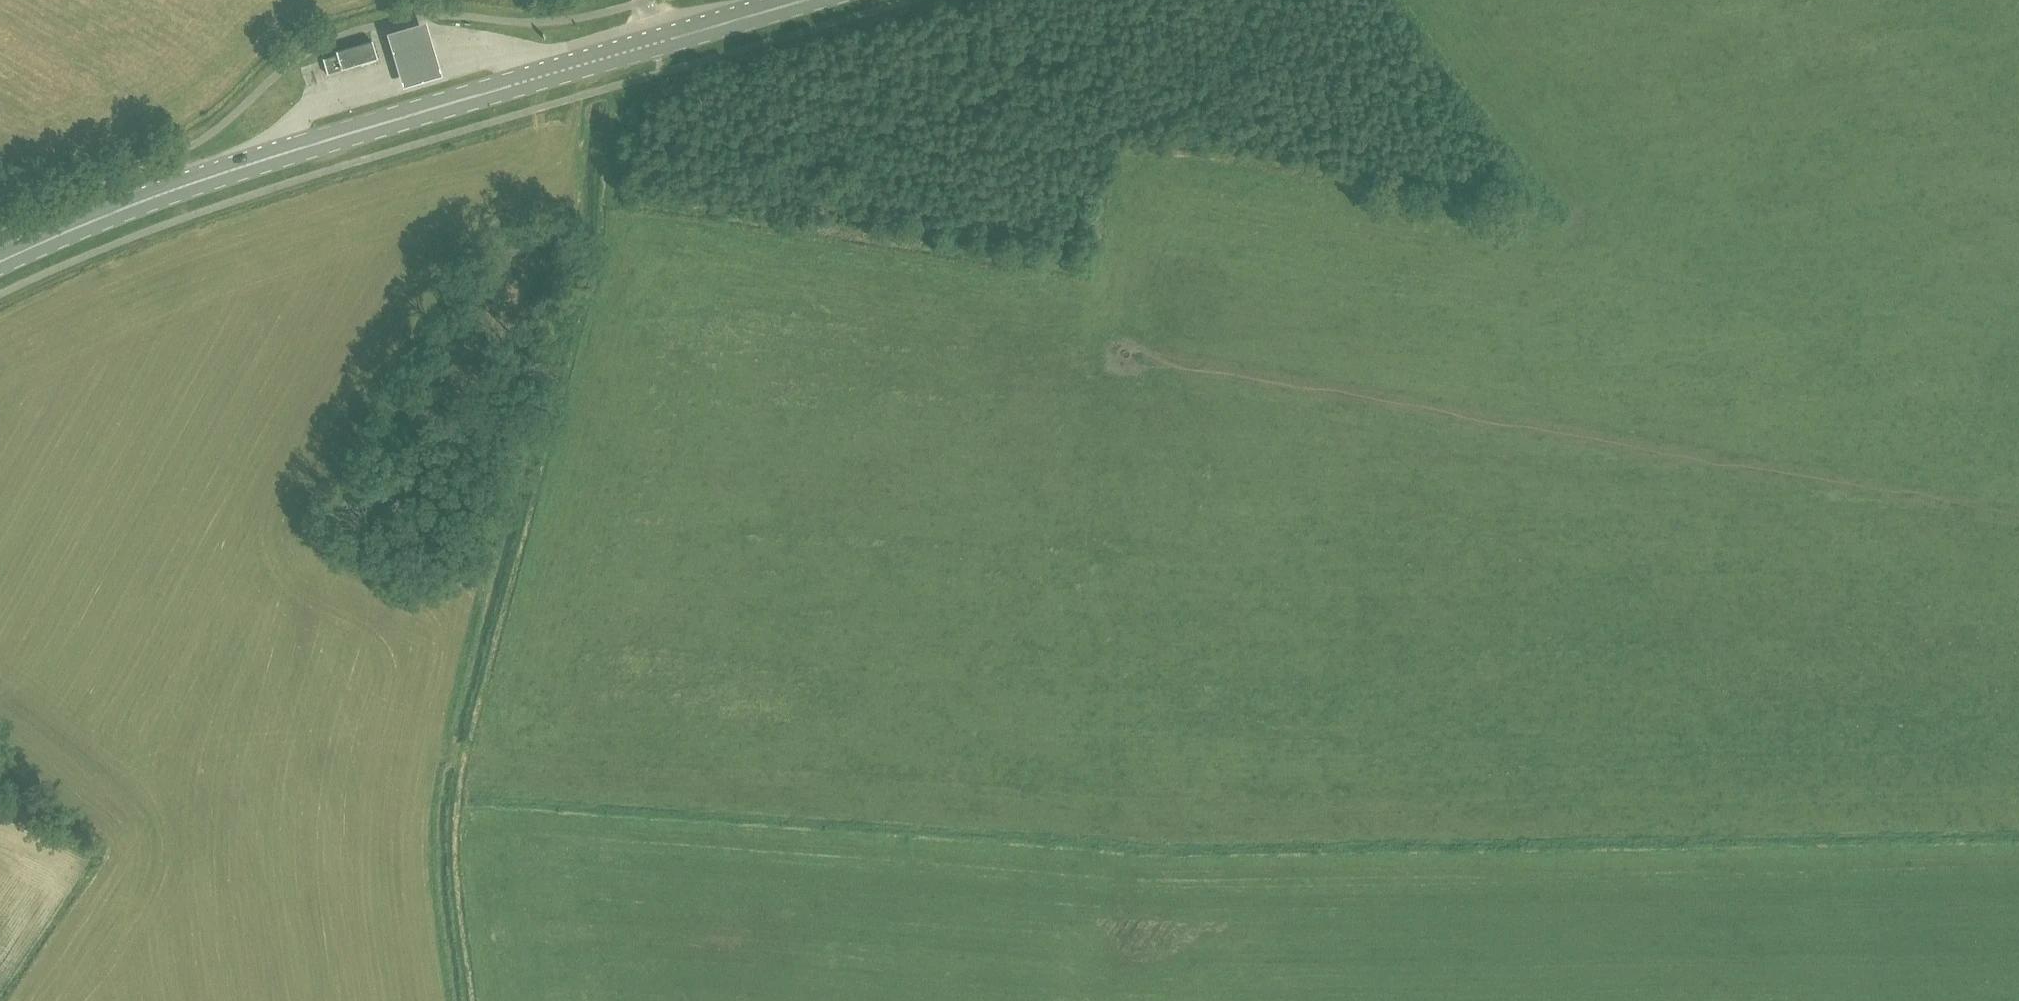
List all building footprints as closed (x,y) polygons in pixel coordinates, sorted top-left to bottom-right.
[(431,26),(390,38),(407,92),(447,80),(431,26)] [(338,55),(324,59),(328,74),(378,60),(372,42),(337,52),(338,55)]
